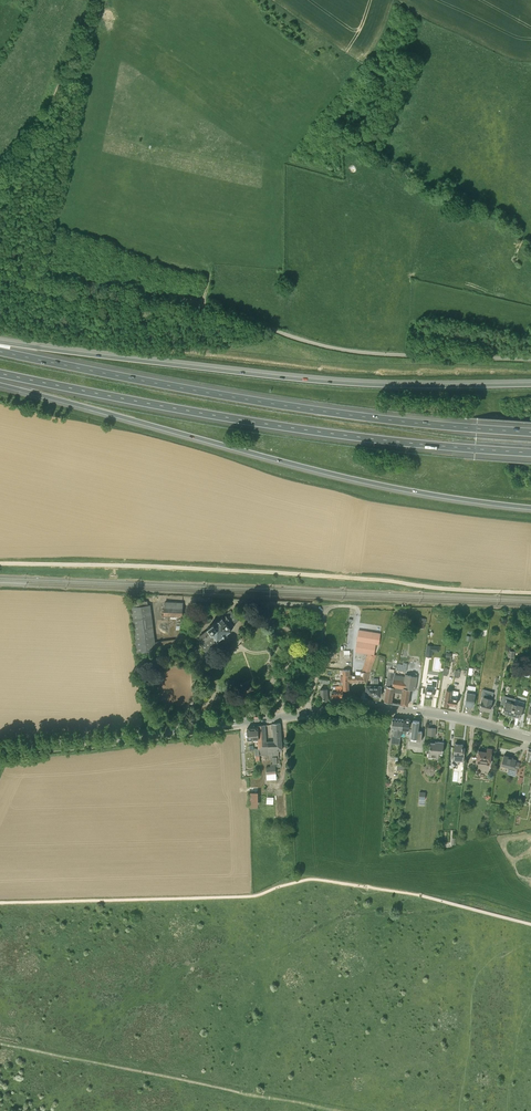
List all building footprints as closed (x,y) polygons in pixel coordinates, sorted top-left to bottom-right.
[(164,601),(164,615),(183,616),(183,602),(164,601)] [(156,648),(152,604),(132,606),(136,650),(156,648)] [(231,629),(233,628),(233,627),(234,626),(233,626),(233,625),(239,621),(230,610),(225,614),(226,615),(222,618),(222,617),(217,622),(214,624),(213,623),(208,627),(209,629),(199,636),(204,642),(201,644),(206,651),(219,641),(218,640),(223,636),(225,639),(229,636),(227,633),(232,630),(231,629)] [(368,654),(362,672),(370,672),(376,655),(374,654),(376,645),(379,645),(380,634),(358,630),(355,651),(368,654)] [(427,645),(425,656),(432,657),(433,646),(427,645)] [(343,671),(343,690),(344,690),(344,691),(348,691),(348,689),(349,689),(349,682),(352,682),(352,675),(350,675),(349,671),(343,671)] [(361,675),(352,675),(352,682),(366,682),(370,672),(362,672),(361,672),(361,675)] [(386,685),(387,686),(384,701),(391,703),(394,687),(392,687),(392,686),(394,679),(394,675),(395,673),(388,672),(386,685)] [(403,689),(410,690),(410,689),(415,690),(417,677),(406,675),(405,677),(394,675),(394,679),(405,681),(404,688),(403,689)] [(392,686),(399,687),(404,688),(405,681),(394,679),(392,686)] [(425,688),(425,697),(432,698),(433,685),(430,685),(430,688),(425,688)] [(336,686),(336,692),(332,692),(333,698),(343,698),(343,692),(342,692),(342,688),(342,686),(336,686)] [(328,689),(320,689),(321,694),(319,694),(319,699),(325,699),(325,698),(328,698),(328,689)] [(403,689),(401,704),(407,706),(410,690),(403,689)] [(467,689),(465,705),(473,706),(476,690),(467,689)] [(449,704),(456,705),(458,692),(452,691),(449,704)] [(515,702),(516,699),(503,695),(501,703),(504,704),(503,707),(504,708),(503,712),(508,713),(512,714),(515,702)] [(480,707),(484,709),(490,710),(492,703),(491,703),(492,699),(483,697),(483,700),(481,700),(480,707)] [(515,715),(520,717),(521,713),(522,713),(524,704),(515,702),(512,714),(515,715)] [(401,736),(403,719),(393,718),(392,718),(392,727),(393,727),(392,738),(393,738),(393,742),(400,743),(401,736)] [(406,719),(403,719),(401,736),(405,736),(406,729),(409,729),(409,730),(412,730),(410,739),(419,741),(421,741),(422,731),(418,730),(420,721),(409,720),(409,719),(407,718),(406,719)] [(268,741),(269,755),(279,755),(279,751),(282,750),(280,723),(273,723),(272,724),(271,724),(272,729),(273,729),(274,741),(268,741)] [(265,756),(269,755),(268,741),(266,741),(265,724),(258,725),(258,727),(258,739),(259,739),(259,749),(260,756),(265,756)] [(428,727),(427,735),(435,736),(436,728),(428,727)] [(429,749),(428,757),(439,758),(439,753),(443,753),(444,742),(438,742),(438,743),(430,743),(430,749),(429,749)] [(463,744),(455,743),(453,759),(463,760),(464,747),(463,747),(463,744)] [(478,750),(477,763),(490,765),(491,754),(492,749),(487,748),(487,751),(478,750)] [(518,769),(520,763),(515,762),(516,760),(513,759),(513,757),(508,756),(508,757),(504,756),(500,769),(516,774),(517,769),(518,769)] [(276,774),(276,764),(272,764),(272,763),(270,763),(271,766),(266,766),(266,774),(276,774)] [(522,789),(524,789),(525,787),(529,788),(530,778),(524,776),(522,789)] [(259,806),(259,791),(251,791),(251,806),(259,806)]
